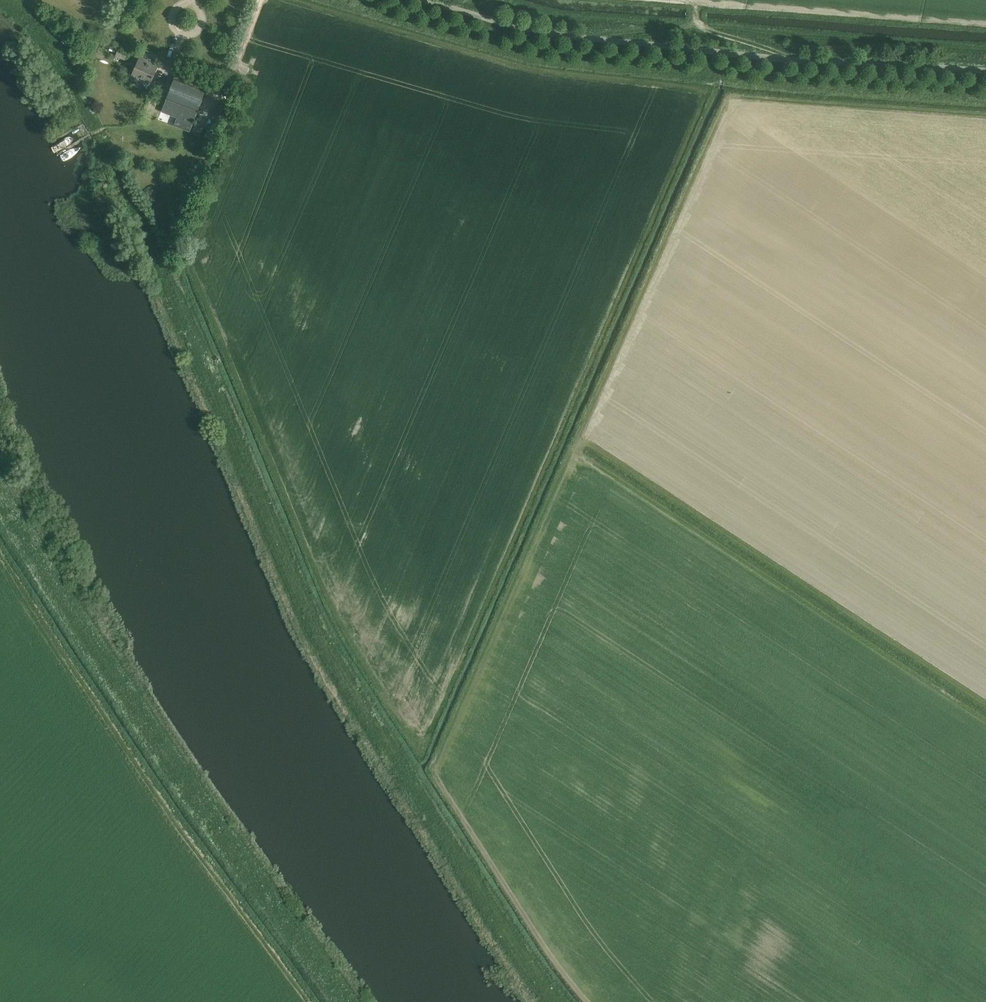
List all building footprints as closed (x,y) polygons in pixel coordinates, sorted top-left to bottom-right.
[(115,56),(124,60),(128,52),(119,48),(115,56)] [(130,73),(132,74),(150,82),(158,65),(138,56),(130,73)] [(195,118),(198,111),(202,99),(209,83),(177,70),(169,90),(163,106),(195,118)] [(220,131),(229,108),(218,104),(209,127),(220,131)] [(79,129),(83,139),(93,135),(88,125),(79,129)] [(209,128),(206,133),(217,138),(220,132),(209,128)] [(206,133),(204,139),(214,144),(217,138),(206,133)]
